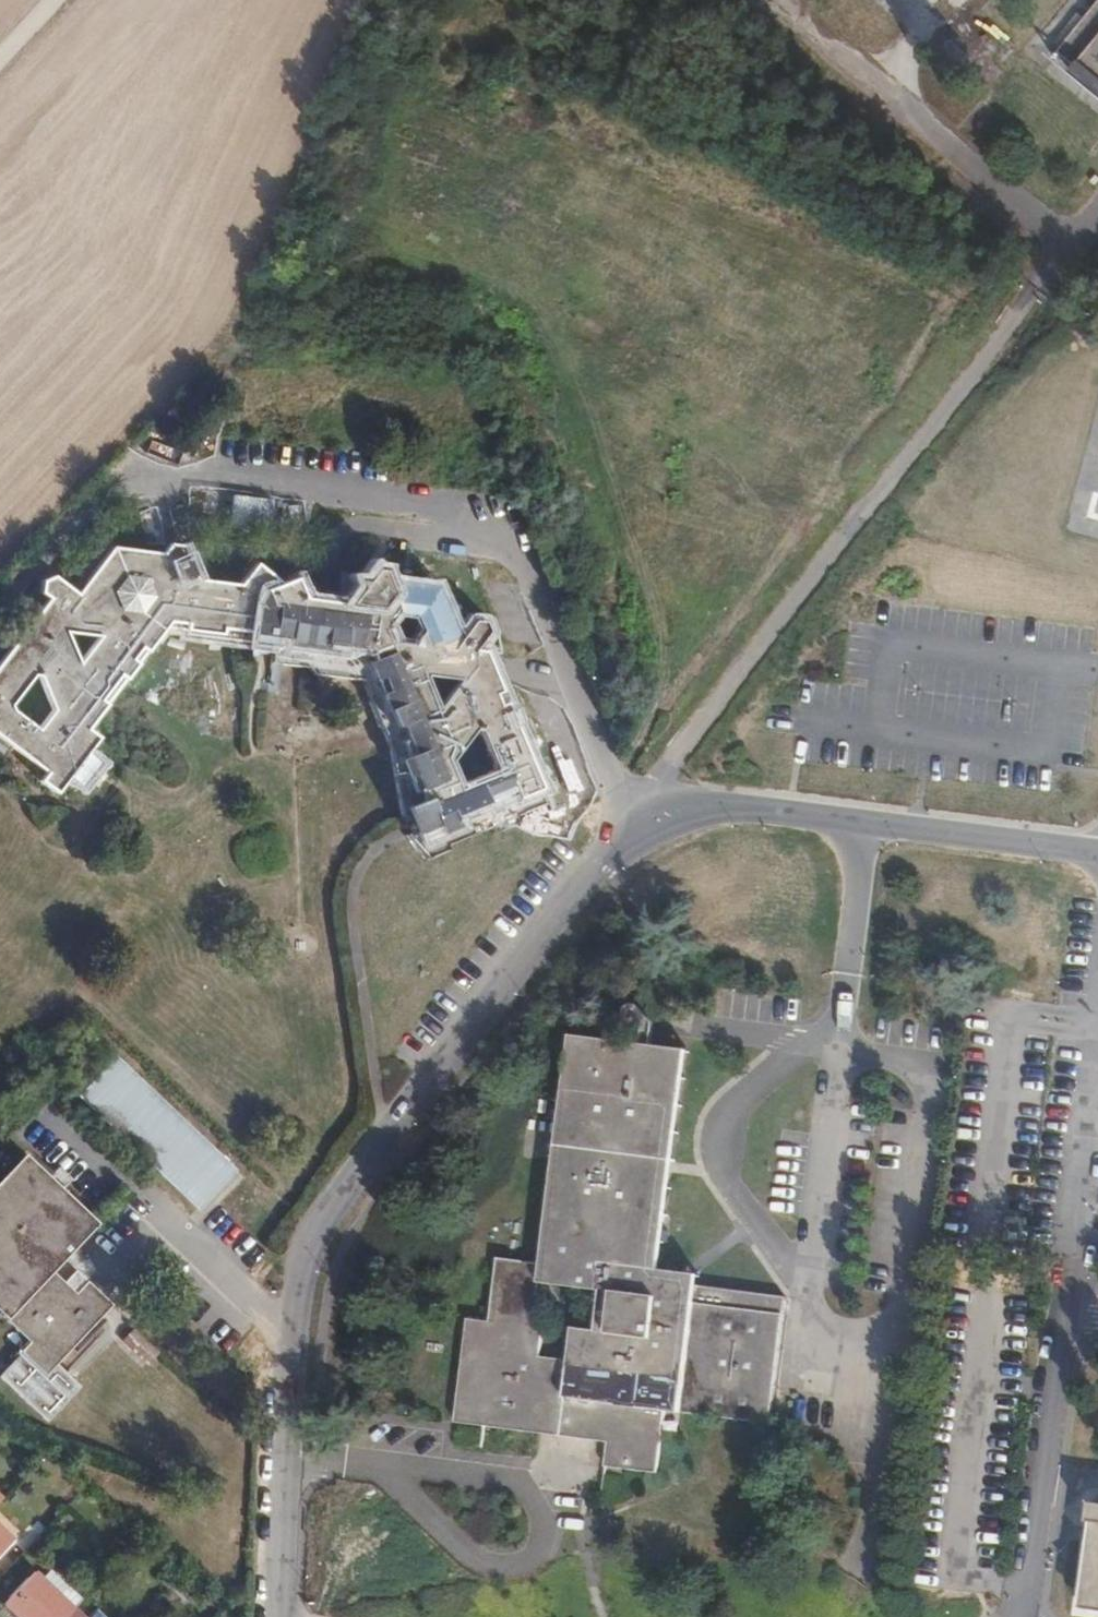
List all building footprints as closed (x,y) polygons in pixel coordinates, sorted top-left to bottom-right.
[(980,102),(1037,33),(1097,83),(1097,0),(857,0),(980,102)] [(266,605),(267,607),(273,608),(267,664),(304,669),(311,676),(359,682),(385,747),(399,822),(400,828),(407,825),(411,834),(403,838),(423,860),(448,850),(446,845),(487,829),(490,835),(516,823),(513,817),(542,806),(528,770),(492,685),(475,682),(478,669),(482,669),(484,655),(470,653),(469,651),(483,632),(479,622),(468,621),(453,640),(430,588),(382,583),(378,571),(370,570),(361,582),(353,582),(343,605),(300,599),(293,579),(261,592),(254,571),(242,588),(199,583),(195,558),(188,556),(182,543),(174,541),(167,552),(119,545),(84,590),(74,567),(63,566),(57,575),(65,596),(64,598),(50,597),(56,607),(56,621),(60,622),(59,635),(40,634),(34,622),(0,669),(0,769),(4,764),(39,790),(36,794),(58,810),(83,794),(76,788),(83,780),(89,785),(123,710),(165,654),(213,660),(221,655),(259,660),(266,605)] [(56,607),(45,607),(34,622),(40,634),(59,635),(60,622),(56,621),(56,607)] [(475,682),(492,685),(495,685),(502,674),(495,657),(484,655),(482,669),(478,669),(475,682)] [(218,712),(207,712),(197,728),(203,740),(222,740),(222,727),(218,727),(218,712)] [(563,1031),(535,1260),(542,1261),(570,1032),(563,1031)] [(542,1261),(535,1260),(491,1255),(483,1318),(460,1314),(448,1418),(601,1437),(598,1462),(650,1469),(658,1407),(761,1420),(778,1293),(664,1278),(666,1266),(652,1265),(645,1264),(672,1045),(570,1032),(542,1261)] [(645,1264),(652,1265),(679,1046),(672,1045),(645,1264)] [(232,1169),(115,1055),(77,1095),(194,1209),(232,1169)] [(16,1352),(17,1353),(0,1371),(0,1381),(43,1422),(77,1386),(53,1363),(109,1304),(84,1280),(72,1293),(48,1270),(94,1222),(22,1153),(0,1176),(0,1318),(26,1342),(16,1352)] [(1073,1603),(1097,1606),(1097,1499),(1088,1497),(1073,1603)] [(35,1569),(5,1600),(22,1616),(86,1616),(35,1569)]
